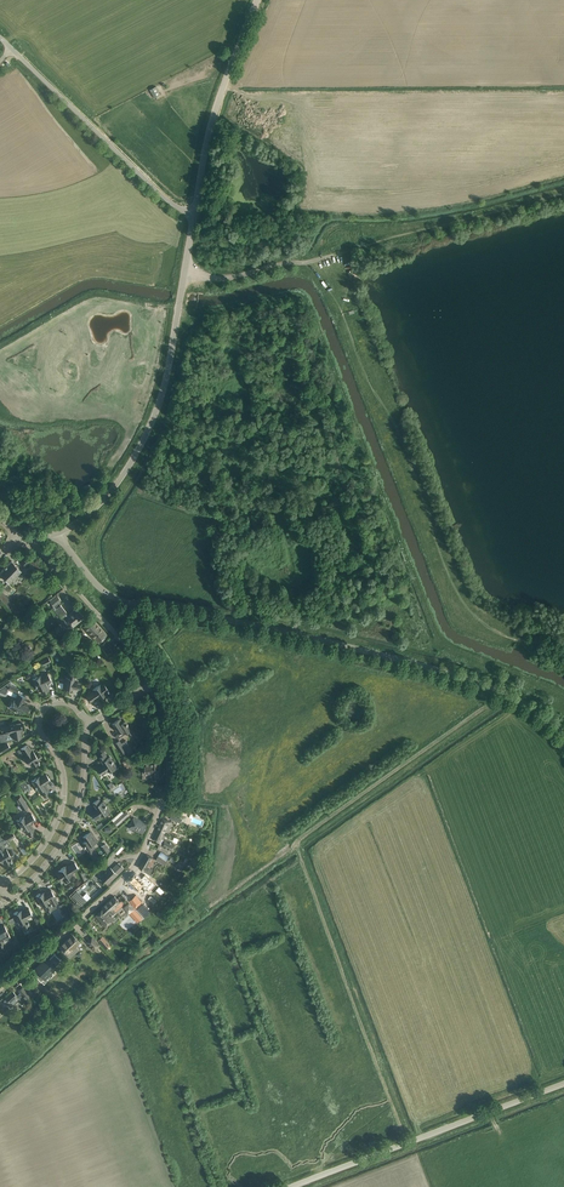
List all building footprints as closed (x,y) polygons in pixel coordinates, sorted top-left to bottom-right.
[(161,95),(156,86),(150,89),(155,98),(161,95)] [(30,561),(31,560),(28,556),(21,563),(25,566),(30,561)] [(31,560),(30,561),(42,572),(45,569),(33,558),(31,560)] [(18,573),(21,570),(12,560),(0,572),(0,573),(3,577),(8,582),(12,579),(15,582),(21,576),(18,573)] [(1,591),(0,592),(0,600),(17,620),(17,619),(20,617),(21,616),(13,607),(14,606),(1,591)] [(69,631),(80,621),(84,617),(77,609),(69,615),(59,603),(61,601),(56,595),(49,601),(50,602),(50,603),(53,607),(52,608),(63,620),(61,622),(69,631)] [(98,643),(102,639),(107,635),(92,619),(83,626),(98,643)] [(51,661),(48,657),(47,656),(44,657),(45,658),(40,661),(43,665),(51,661)] [(82,674),(76,673),(72,673),(68,672),(68,675),(68,677),(65,677),(63,689),(69,690),(70,689),(73,689),(73,688),(80,689),(82,674)] [(51,680),(48,675),(47,673),(42,676),(41,675),(38,677),(37,676),(32,679),(38,690),(40,689),(42,693),(49,690),(46,685),(45,684),(51,680)] [(0,688),(0,693),(6,695),(7,694),(16,698),(16,699),(15,699),(13,702),(12,702),(10,707),(16,710),(22,713),(23,710),(27,712),(30,706),(25,703),(24,704),(23,703),(26,697),(20,694),(18,693),(17,692),(18,688),(11,685),(11,683),(8,682),(0,688)] [(101,684),(92,689),(93,690),(86,695),(91,702),(98,697),(98,698),(100,697),(103,695),(105,698),(109,695),(107,692),(106,692),(106,691),(107,690),(108,691),(108,690),(104,683),(101,685),(101,684)] [(112,723),(118,734),(123,730),(125,734),(127,732),(129,735),(133,732),(131,729),(125,721),(123,722),(120,718),(112,723)] [(14,740),(14,739),(15,739),(21,738),(20,731),(21,731),(21,727),(22,727),(21,721),(15,722),(9,723),(9,726),(7,726),(1,727),(1,732),(5,731),(5,733),(3,734),(4,741),(14,740)] [(121,743),(126,751),(129,755),(134,751),(126,739),(121,743)] [(126,751),(121,743),(119,740),(115,743),(122,754),(126,751)] [(10,747),(7,742),(0,747),(0,754),(10,747)] [(38,763),(39,762),(38,761),(37,760),(38,759),(41,757),(39,753),(36,755),(34,752),(33,751),(32,751),(27,744),(20,749),(25,756),(24,756),(27,762),(29,765),(31,764),(32,766),(38,763)] [(107,756),(104,751),(100,753),(101,756),(99,758),(102,762),(103,762),(104,764),(98,768),(102,774),(108,771),(108,772),(111,770),(112,771),(117,767),(110,756),(108,758),(107,756)] [(14,759),(11,753),(1,760),(5,765),(14,759)] [(159,763),(153,763),(153,762),(154,762),(153,757),(144,758),(145,763),(147,763),(147,766),(145,766),(146,774),(152,773),(152,780),(160,779),(159,763)] [(125,771),(130,768),(126,759),(120,762),(125,771)] [(31,781),(35,787),(38,792),(40,790),(41,792),(44,797),(48,794),(47,792),(49,790),(46,785),(45,786),(44,784),(50,780),(46,773),(40,777),(40,776),(37,778),(36,777),(31,781)] [(15,799),(22,810),(28,807),(21,795),(15,799)] [(110,812),(107,806),(103,801),(101,802),(99,798),(93,802),(96,807),(97,808),(91,812),(96,819),(101,815),(102,816),(105,814),(105,815),(110,812)] [(123,813),(122,811),(112,819),(117,825),(129,815),(126,811),(123,813)] [(21,817),(16,820),(19,824),(20,826),(24,831),(25,830),(26,831),(26,832),(30,837),(34,834),(32,831),(34,830),(31,825),(30,824),(35,820),(31,813),(26,816),(26,817),(25,816),(22,818),(21,817)] [(133,817),(130,825),(129,828),(143,834),(148,824),(133,817)] [(169,828),(172,822),(168,820),(163,818),(153,839),(160,842),(158,849),(170,854),(171,851),(173,852),(176,844),(173,843),(164,839),(162,838),(161,838),(163,832),(167,833),(169,828)] [(4,837),(6,841),(15,836),(12,831),(4,837)] [(97,841),(94,836),(91,831),(83,836),(85,841),(83,843),(88,851),(90,855),(94,852),(92,849),(95,847),(93,844),(97,841)] [(12,851),(9,853),(6,848),(5,849),(0,842),(0,859),(2,862),(3,862),(4,864),(12,860),(11,859),(10,857),(11,857),(14,855),(12,851)] [(101,846),(106,853),(110,851),(105,843),(101,846)] [(115,852),(117,854),(124,847),(122,845),(115,852)] [(155,859),(154,858),(147,854),(139,867),(149,873),(152,868),(151,867),(155,859)] [(167,858),(161,855),(159,854),(156,859),(157,860),(164,864),(167,858)] [(78,868),(77,867),(74,862),(67,866),(66,866),(65,867),(64,866),(58,871),(58,872),(56,873),(61,881),(62,880),(61,880),(63,879),(64,879),(63,880),(66,883),(70,880),(68,877),(72,874),(71,873),(78,868)] [(118,875),(118,874),(124,868),(118,863),(112,869),(110,867),(101,877),(108,884),(118,875)] [(142,893),(149,885),(148,885),(152,881),(145,874),(141,878),(136,873),(129,880),(142,893)] [(41,893),(35,896),(38,901),(41,906),(44,905),(45,907),(44,907),(48,913),(52,910),(50,908),(55,905),(58,903),(55,896),(54,895),(51,889),(45,893),(44,892),(41,894),(41,893)] [(77,890),(71,896),(81,907),(87,901),(90,897),(86,893),(82,896),(77,890)] [(135,906),(141,901),(136,895),(130,900),(135,906)] [(100,911),(96,915),(105,926),(109,923),(113,919),(111,916),(115,911),(123,905),(121,903),(119,900),(114,896),(102,907),(103,908),(100,911)] [(66,918),(70,915),(64,903),(59,906),(64,914),(66,918)] [(24,931),(29,929),(27,925),(29,924),(26,918),(32,915),(28,908),(22,911),(22,910),(19,912),(18,911),(13,913),(16,919),(19,924),(21,923),(22,925),(21,925),(24,931)] [(4,945),(2,942),(5,941),(4,940),(10,937),(7,932),(7,930),(4,925),(0,927),(0,948),(4,945)] [(79,950),(75,946),(79,942),(72,934),(59,946),(70,959),(79,950)] [(92,936),(85,942),(93,950),(100,944),(92,936)] [(102,936),(98,941),(105,949),(109,944),(102,936)] [(21,950),(15,939),(9,942),(15,953),(21,950)] [(58,965),(51,958),(43,966),(41,965),(32,973),(37,977),(40,974),(45,978),(58,965)] [(10,1008),(18,1001),(20,1004),(33,993),(27,986),(26,986),(24,988),(23,987),(18,990),(21,993),(17,996),(13,991),(5,998),(6,999),(5,999),(4,1001),(4,1002),(4,1003),(5,1005),(6,1006),(8,1004),(10,1008)]
